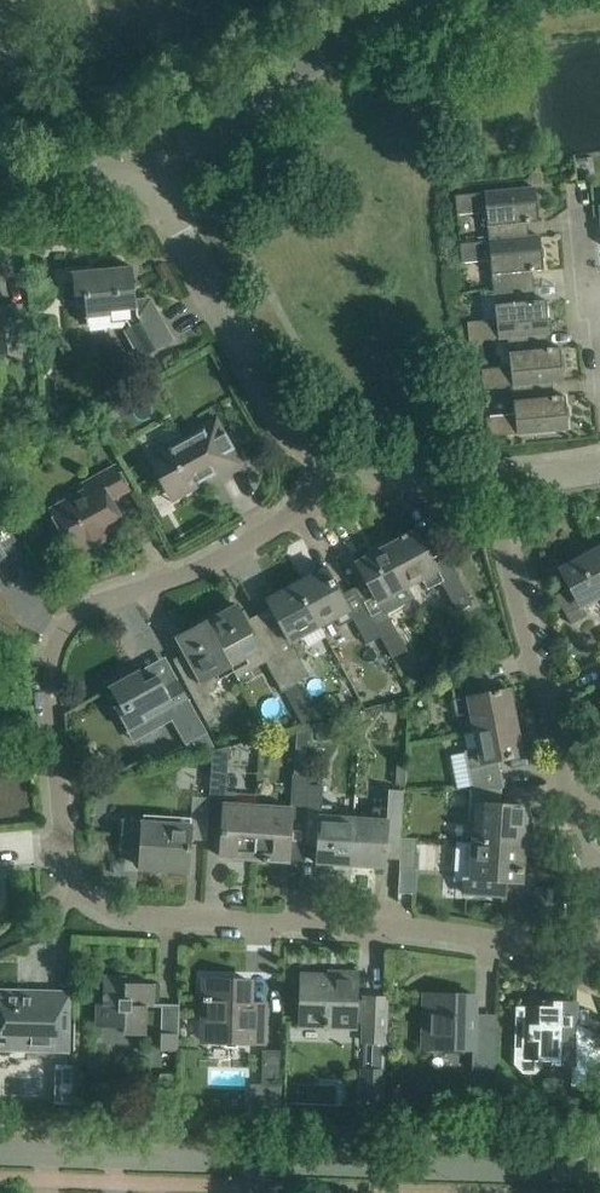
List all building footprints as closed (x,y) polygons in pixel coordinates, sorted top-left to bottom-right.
[(523,238),(521,223),(539,221),(535,188),(455,195),(457,215),(486,212),(489,241),(523,238)] [(489,241),(459,243),(461,263),(490,260),(493,290),(528,286),(526,271),(543,270),(540,236),(523,238),(489,241)] [(72,273),(75,297),(84,296),(87,326),(127,322),(146,356),(173,340),(150,298),(136,300),(134,281),(132,267),(123,268),(72,273)] [(528,286),(493,290),(496,319),(467,322),(469,341),(508,338),(507,337),(542,334),(549,334),(546,300),(529,301),(528,286)] [(22,330),(19,306),(0,308),(0,352),(24,349),(22,330)] [(507,337),(508,338),(510,366),(481,369),(483,389),(512,386),(512,385),(546,382),(546,383),(563,381),(560,347),(543,349),(542,334),(507,337)] [(512,385),(512,386),(515,415),(486,417),(488,437),(568,429),(565,395),(548,397),(546,383),(546,382),(512,385)] [(170,451),(150,462),(160,479),(167,475),(179,497),(208,481),(206,477),(214,472),(216,477),(241,463),(217,418),(167,445),(170,451)] [(129,489),(117,468),(115,465),(81,484),(86,494),(52,513),(75,555),(109,536),(106,531),(123,522),(111,499),(129,489)] [(401,538),(387,545),(409,585),(423,577),(429,589),(444,580),(460,610),(472,603),(451,565),(439,572),(416,530),(406,535),(405,533),(400,536),(401,538)] [(409,585),(387,545),(356,562),(366,581),(355,587),(355,589),(354,589),(355,591),(371,619),(387,611),(401,604),(395,592),(409,585)] [(590,556),(588,553),(560,568),(570,587),(555,595),(573,628),(589,620),(582,606),(599,597),(599,551),(590,556)] [(371,619),(355,591),(342,597),(326,568),(297,583),(320,625),(336,617),(341,626),(354,619),(367,644),(381,636),(371,619)] [(320,625),(297,583),(266,600),(279,623),(265,630),(270,638),(271,638),(295,682),(310,674),(297,650),(308,644),(303,635),(320,625)] [(236,605),(208,621),(231,665),(238,676),(266,661),(282,690),(295,682),(271,638),(270,638),(258,645),(236,605)] [(387,611),(371,619),(381,636),(392,657),(408,649),(387,611)] [(231,665),(208,621),(177,638),(199,677),(186,684),(206,722),(221,713),(207,687),(222,679),(218,672),(231,665)] [(213,742),(192,705),(176,677),(163,684),(158,676),(151,679),(146,669),(148,667),(147,666),(109,687),(119,705),(115,708),(128,731),(146,721),(143,715),(163,704),(171,717),(173,716),(191,747),(213,742)] [(476,730),(515,722),(509,689),(485,694),(479,666),(450,680),(457,715),(472,712),(476,730)] [(323,700),(310,707),(314,716),(317,721),(331,713),(323,700)] [(515,722),(476,730),(479,748),(465,750),(471,782),(471,788),(504,787),(498,760),(522,755),(515,722)] [(254,859),(258,806),(235,805),(236,792),(226,791),(229,746),(212,750),(210,797),(225,798),(221,856),(254,859)] [(397,763),(396,785),(405,785),(406,764),(397,763)] [(258,806),(254,859),(264,859),(264,861),(270,862),(270,860),(288,861),(290,827),(305,828),(306,817),(305,817),(307,786),(308,775),(292,774),(290,808),(258,806)] [(323,787),(307,786),(305,817),(306,817),(320,818),(317,863),(350,865),(353,817),(336,816),(336,805),(322,804),(323,787)] [(504,787),(471,788),(469,822),(475,823),(473,843),(519,846),(524,846),(527,806),(500,805),(501,787),(504,787)] [(372,819),(353,817),(350,865),(385,867),(387,830),(401,831),(404,792),(388,791),(387,808),(373,807),(372,819)] [(123,822),(122,846),(141,847),(140,867),(188,870),(190,840),(207,841),(210,797),(193,796),(191,826),(123,822)] [(416,839),(401,838),(399,868),(415,869),(416,839)] [(519,846),(473,843),(472,863),(465,863),(464,892),(496,894),(497,880),(522,882),(523,867),(518,867),(519,846)] [(538,887),(535,915),(554,917),(557,889),(538,887)] [(301,980),(300,1004),(299,1027),(355,1028),(355,1024),(363,1025),(363,1043),(385,1043),(387,998),(364,997),(364,1000),(356,1000),(357,972),(336,972),(336,986),(330,985),(328,981),(301,980)] [(153,1007),(153,1006),(154,983),(126,983),(126,977),(104,976),(103,1004),(97,1004),(97,1027),(124,1028),(124,1034),(146,1035),(147,1007),(153,1007)] [(264,1044),(265,1040),(265,1016),(250,1015),(251,981),(205,979),(203,1022),(210,1022),(209,1042),(264,1044)] [(0,995),(0,1044),(27,1044),(27,1049),(67,1050),(68,1023),(65,1022),(66,992),(34,991),(34,996),(0,995)] [(495,1070),(496,1055),(496,1031),(475,1031),(475,995),(422,994),(422,1001),(433,1001),(432,1048),(472,1049),(472,1069),(495,1070)] [(512,1056),(513,1057),(513,1059),(513,1060),(513,1062),(514,1063),(515,1064),(515,1066),(516,1067),(517,1068),(518,1069),(519,1070),(520,1070),(522,1071),(523,1072),(524,1072),(526,1073),(527,1073),(529,1073),(530,1073),(532,1073),(533,1073),(534,1072),(536,1072),(537,1071),(538,1070),(539,1069),(541,1069),(542,1068),(542,1066),(543,1065),(544,1064),(544,1063),(545,1063),(545,1062),(545,1061),(546,1060),(546,1059),(572,1060),(571,1085),(587,1086),(599,1086),(599,1037),(589,1037),(574,1037),(575,1007),(529,1005),(528,1040),(526,1040),(525,1040),(523,1040),(522,1041),(521,1042),(520,1042),(518,1043),(517,1044),(516,1045),(516,1046),(515,1048),(514,1049),(514,1050),(513,1052),(513,1053),(513,1055),(512,1056)] [(164,1006),(163,1033),(162,1051),(177,1051),(178,1007),(164,1006)] [(281,1051),(262,1051),(261,1087),(280,1087),(281,1051)] [(359,1071),(358,1104),(383,1105),(384,1072),(359,1071)] [(55,1085),(55,1104),(73,1105),(74,1085),(55,1085)] [(473,1110),(490,1111),(491,1092),(474,1091),(473,1110)]
